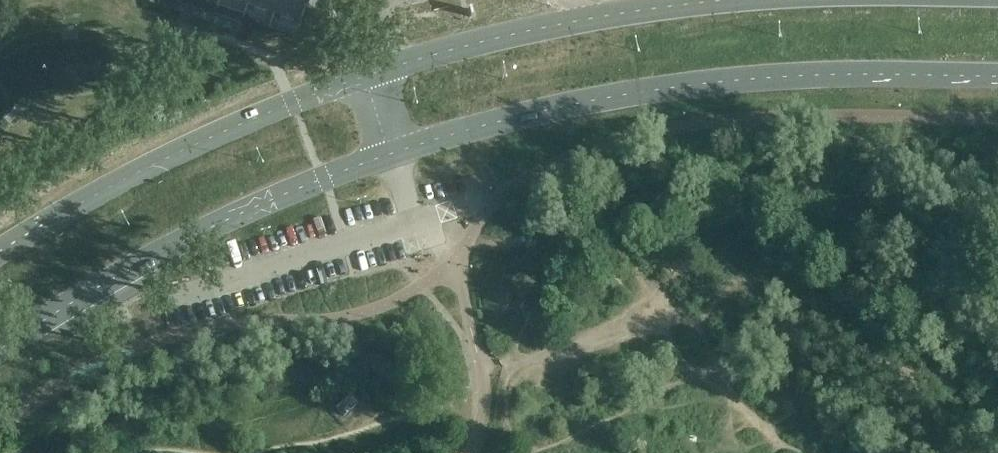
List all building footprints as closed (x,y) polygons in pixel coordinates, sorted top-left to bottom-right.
[(296,34),(305,8),(307,9),(307,7),(305,6),(308,0),(199,0),(296,34)] [(341,418),(359,401),(352,394),(334,410),(341,418)]
